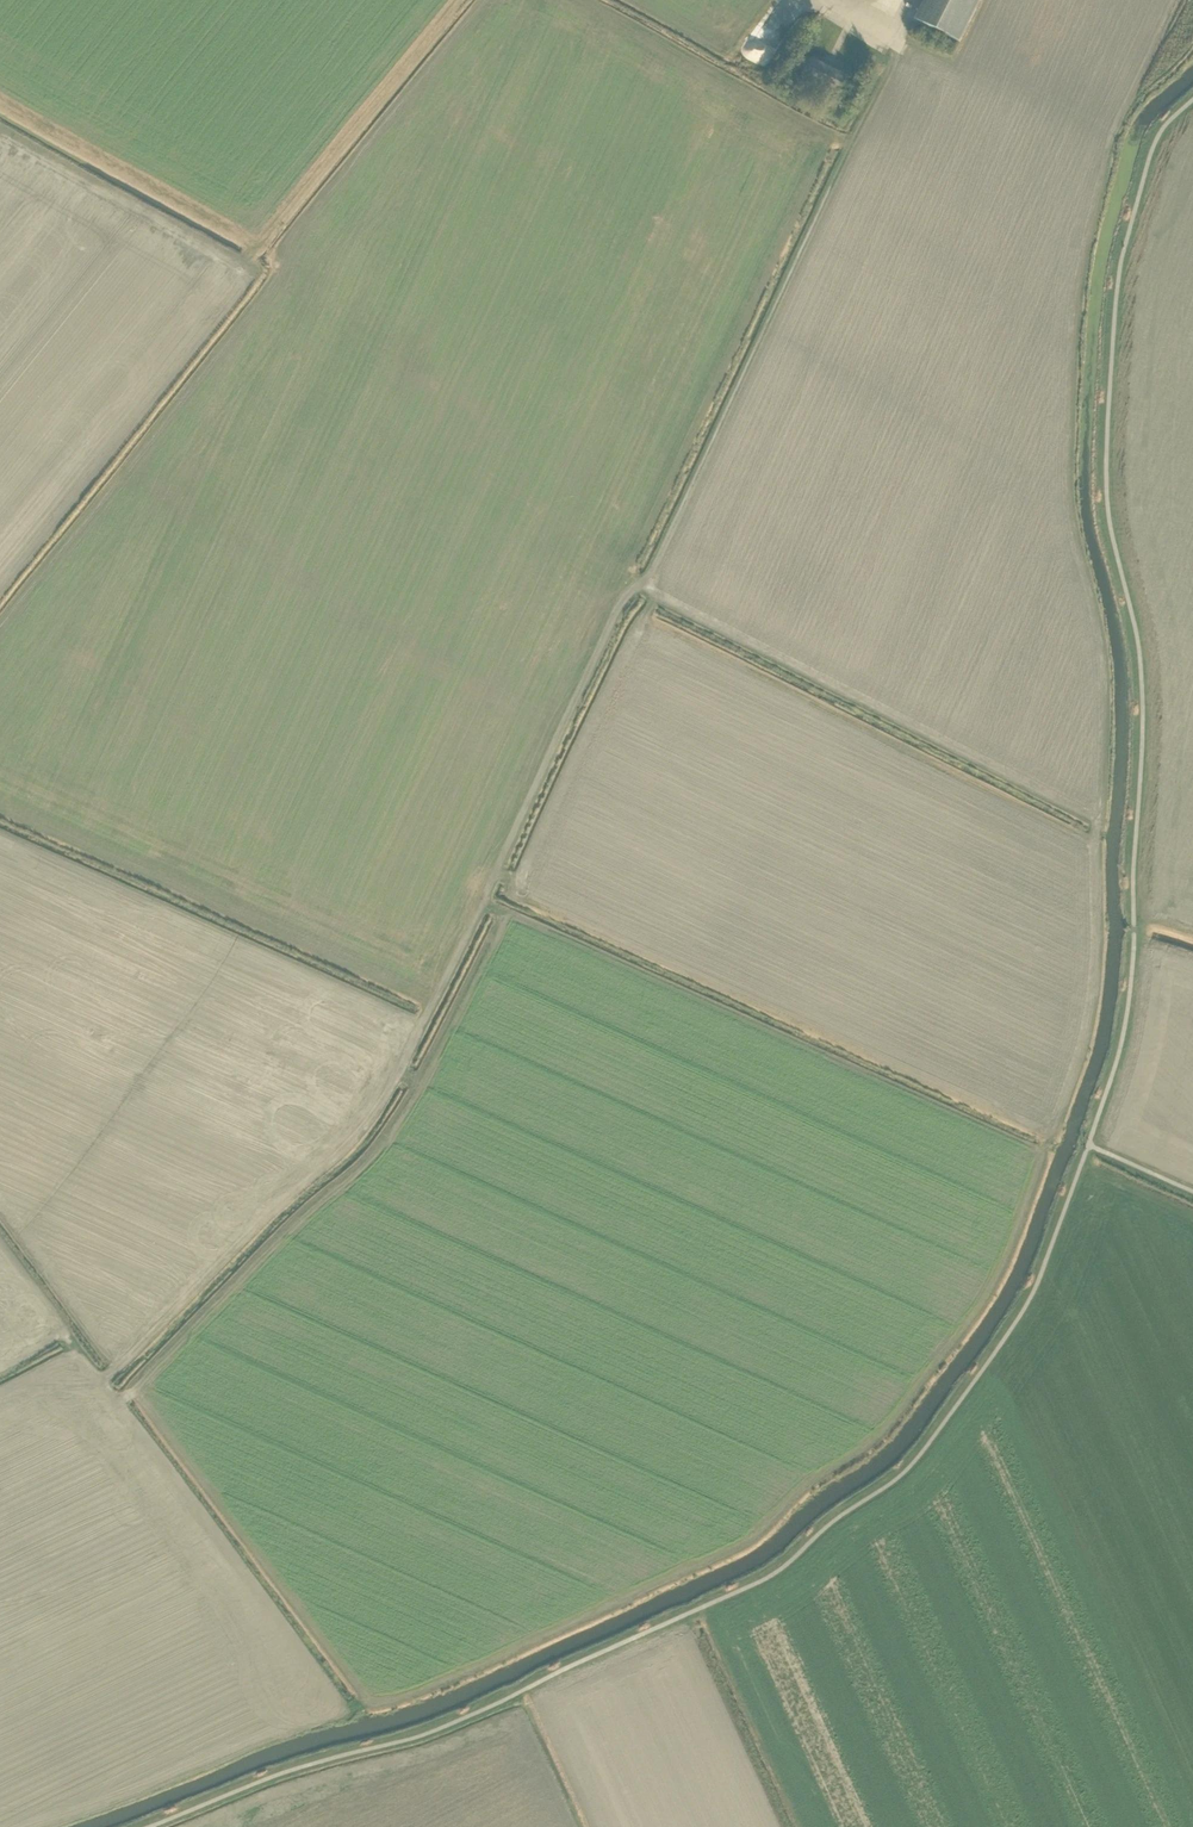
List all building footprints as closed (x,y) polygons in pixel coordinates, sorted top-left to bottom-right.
[(917,19),(959,41),(980,0),(927,0),(917,19)] [(841,100),(851,77),(811,58),(800,81),(841,100)]
